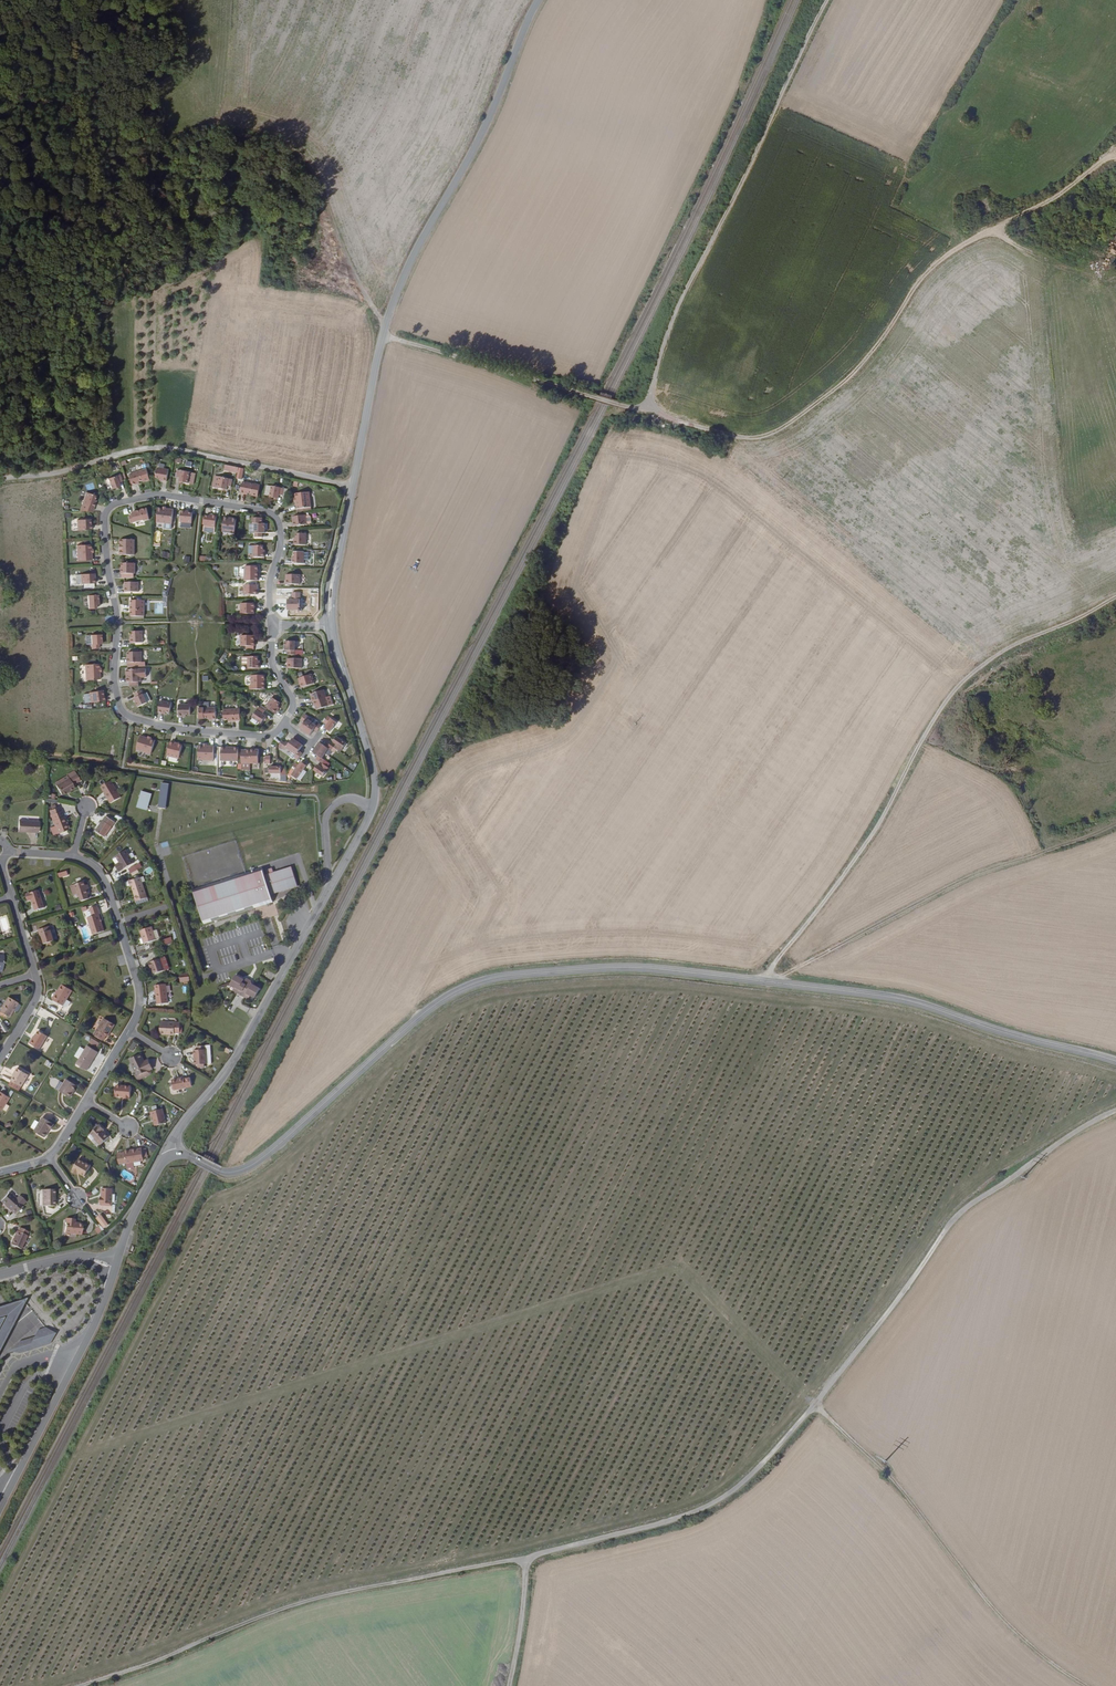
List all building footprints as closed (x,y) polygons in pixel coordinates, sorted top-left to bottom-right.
[(239,468),(225,465),(224,471),(238,473),(239,468)] [(167,482),(169,470),(158,469),(156,479),(161,479),(160,481),(167,482)] [(149,482),(151,480),(148,470),(130,474),(133,486),(140,484),(140,483),(144,482),(146,483),(149,482)] [(187,484),(190,473),(178,470),(176,477),(180,478),(179,482),(183,482),(187,484)] [(119,483),(123,482),(120,475),(108,479),(112,490),(120,487),(119,483)] [(231,487),(233,480),(220,477),(218,488),(222,489),(226,490),(227,490),(227,486),(231,487)] [(253,494),(255,484),(244,481),(241,494),(249,495),(249,493),(253,494)] [(283,496),(284,488),(271,486),(269,497),(274,498),(276,499),(278,499),(279,495),(283,496)] [(297,509),(312,508),(310,492),(296,494),(296,499),(296,502),(297,509)] [(95,500),(96,496),(87,493),(83,504),(94,508),(97,501),(95,500)] [(167,509),(163,508),(159,508),(158,522),(173,524),(174,509),(167,509)] [(132,523),(145,520),(143,510),(134,512),(134,514),(130,515),(132,523)] [(189,513),(189,511),(183,510),(181,522),(193,523),(194,513),(189,513)] [(216,533),(217,516),(210,515),(210,518),(205,517),(204,532),(216,533)] [(294,527),(307,525),(306,515),(293,517),(294,527)] [(229,520),(229,518),(225,518),(224,532),(236,533),(237,519),(234,519),(233,520),(229,520)] [(91,525),(90,525),(90,519),(87,519),(84,520),(77,520),(77,530),(91,529),(91,525)] [(264,533),(266,533),(265,523),(255,524),(256,537),(264,537),(264,533)] [(306,545),(306,534),(296,534),(296,538),(294,538),(294,545),(306,545)] [(135,555),(135,540),(120,540),(120,544),(120,548),(120,555),(135,555)] [(92,553),(92,550),(91,546),(77,547),(79,562),(93,561),(92,553)] [(263,551),(263,547),(253,546),(253,558),(265,558),(265,551),(263,551)] [(304,564),(304,552),(294,553),(294,556),(292,556),(292,564),(304,564)] [(135,574),(135,564),(122,564),(122,567),(122,571),(121,571),(121,574),(135,574)] [(258,571),(258,567),(245,567),(246,577),(260,577),(260,574),(258,574),(258,571)] [(81,584),(95,584),(95,574),(81,574),(81,584)] [(299,585),(299,575),(286,575),(286,585),(299,585)] [(139,592),(139,582),(126,582),(126,592),(139,592)] [(258,595),(258,586),(245,586),(245,595),(258,595)] [(300,608),(300,593),(292,593),(292,599),(288,599),(288,610),(298,610),(298,611),(299,612),(300,612),(301,612),(302,611),(302,610),(302,609),(301,608),(300,608)] [(97,605),(99,605),(99,595),(89,596),(89,610),(97,609),(97,605)] [(145,616),(145,600),(132,600),(132,604),(132,607),(131,607),(131,611),(132,611),(132,616),(145,616)] [(250,606),(250,601),(237,601),(237,612),(242,612),(246,612),(249,612),(249,606),(250,606)] [(512,621),(514,617),(507,613),(501,624),(508,628),(509,626),(511,627),(514,622),(512,621)] [(131,643),(143,643),(143,632),(133,632),(133,636),(131,636),(131,643)] [(99,645),(101,645),(101,636),(91,637),(92,650),(99,650),(99,645)] [(251,636),(248,636),(241,636),(241,646),(255,646),(255,641),(254,641),(254,636),(251,636)] [(295,656),(294,643),(285,643),(285,652),(287,652),(287,656),(295,656)] [(127,663),(141,662),(141,652),(128,652),(128,656),(128,659),(127,659),(127,663)] [(258,661),(258,657),(249,657),(249,665),(249,668),(260,668),(260,661),(258,661)] [(301,668),(301,659),(288,659),(288,668),(301,668)] [(99,672),(99,668),(99,665),(85,666),(86,681),(100,680),(99,672)] [(127,684),(141,683),(140,670),(126,671),(126,675),(128,675),(128,679),(127,679),(127,684)] [(265,679),(265,675),(252,675),(252,685),(266,685),(266,682),(265,682),(265,679)] [(300,688),(313,685),(311,675),(298,679),(300,688)] [(314,702),(315,702),(327,698),(325,690),(319,692),(316,693),(311,694),(314,702)] [(105,695),(104,696),(103,691),(99,691),(97,691),(90,693),(92,703),(105,701),(105,695)] [(148,693),(143,695),(142,691),(135,694),(137,698),(134,699),(139,708),(152,702),(148,693)] [(278,708),(281,704),(273,698),(266,707),(275,714),(280,709),(278,708)] [(317,710),(329,706),(327,698),(315,702),(317,710)] [(170,713),(172,703),(160,702),(159,714),(167,715),(167,713),(170,713)] [(191,715),(192,705),(180,705),(179,717),(187,717),(187,715),(191,715)] [(262,715),(265,711),(258,707),(252,718),(261,724),(263,720),(265,717),(266,717),(262,715)] [(210,719),(217,719),(217,708),(205,708),(206,718),(210,718),(210,719)] [(228,721),(236,721),(235,709),(224,710),(224,720),(228,720),(228,721)] [(305,722),(301,728),(303,730),(306,732),(313,723),(308,719),(310,717),(306,715),(302,720),(305,722)] [(331,731),(337,722),(329,716),(324,723),(328,725),(326,727),(327,729),(331,731)] [(318,723),(317,725),(313,723),(306,732),(309,733),(311,735),(315,730),(318,732),(320,729),(322,726),(318,723)] [(152,740),(149,739),(140,736),(136,750),(152,755),(156,741),(152,740)] [(339,751),(345,743),(336,737),(332,743),(335,745),(333,747),(339,751)] [(285,751),(286,749),(291,752),(298,742),(295,740),(293,739),(289,745),(285,743),(285,744),(282,748),(285,751)] [(175,744),(175,743),(171,742),(168,756),(180,759),(184,745),(179,744),(179,745),(175,744)] [(298,752),(303,746),(300,744),(298,742),(291,752),(295,755),(293,757),(297,760),(300,756),(302,754),(298,752)] [(324,746),(319,743),(317,745),(315,747),(325,754),(328,749),(330,750),(332,747),(327,743),(324,746)] [(205,745),(202,745),(198,745),(197,759),(213,760),(214,746),(205,745)] [(231,760),(230,746),(220,746),(221,760),(231,760)] [(324,759),(322,758),(325,754),(315,747),(314,749),(313,751),(318,755),(316,759),(322,763),(324,759)] [(258,748),(250,748),(250,749),(249,762),(258,762),(258,756),(258,753),(258,748)] [(241,749),(241,762),(249,762),(250,749),(241,749)] [(299,775),(306,766),(302,764),(300,762),(298,765),(295,763),(291,769),(299,775)] [(323,776),(329,767),(322,763),(320,766),(318,765),(314,769),(323,776)] [(71,785),(78,781),(73,772),(65,776),(66,778),(54,785),(60,795),(67,791),(67,792),(73,788),(71,785)] [(54,785),(66,778),(65,776),(53,783),(54,785)] [(106,799),(118,793),(111,781),(100,787),(105,795),(104,795),(106,799)] [(168,784),(161,783),(158,808),(165,809),(168,784)] [(151,794),(141,791),(136,807),(147,810),(151,794)] [(59,811),(58,811),(57,807),(49,810),(50,814),(49,815),(53,827),(56,834),(65,830),(66,830),(64,823),(59,811)] [(104,838),(117,819),(108,813),(96,832),(104,838)] [(37,833),(37,822),(17,822),(17,833),(25,833),(25,832),(37,833)] [(118,871),(132,863),(124,850),(114,856),(117,863),(119,865),(115,867),(118,871)] [(139,873),(138,870),(143,867),(140,862),(128,869),(133,876),(139,873)] [(270,895),(297,887),(291,867),(273,873),(271,869),(265,870),(267,875),(263,876),(261,868),(192,890),(203,924),(268,904),(272,903),(270,895)] [(135,901),(145,898),(139,878),(127,882),(128,885),(128,886),(130,885),(130,887),(135,901)] [(85,890),(84,886),(83,882),(73,885),(77,898),(78,898),(79,902),(87,899),(86,895),(88,895),(87,889),(85,890)] [(34,910),(43,908),(38,890),(26,894),(28,900),(30,899),(34,910)] [(97,915),(99,914),(96,906),(88,909),(91,916),(86,918),(92,935),(103,931),(97,915)] [(51,942),(53,941),(48,927),(37,930),(38,934),(40,934),(41,938),(43,944),(45,944),(51,942)] [(143,944),(154,940),(150,927),(138,931),(143,944)] [(172,938),(164,941),(165,946),(174,943),(172,938)] [(153,973),(163,970),(159,959),(148,962),(149,967),(150,966),(151,968),(153,973)] [(240,995),(249,979),(247,978),(243,979),(235,975),(230,984),(235,987),(238,989),(236,993),(240,995)] [(251,981),(249,979),(240,995),(244,997),(247,993),(250,995),(255,998),(260,989),(252,984),(251,981)] [(156,1004),(167,1003),(165,984),(154,985),(156,1004)] [(65,1001),(71,992),(61,985),(52,1000),(62,1007),(59,1011),(65,1015),(71,1004),(65,1001)] [(18,1003),(9,997),(0,1011),(0,1012),(9,1017),(18,1003)] [(110,1033),(114,1026),(104,1020),(94,1036),(103,1041),(105,1037),(108,1032),(110,1033)] [(179,1033),(180,1023),(160,1021),(159,1033),(168,1034),(168,1032),(174,1033),(179,1033)] [(38,1050),(46,1037),(37,1031),(34,1037),(30,1044),(38,1050)] [(97,1049),(100,1044),(92,1039),(89,1043),(97,1049)] [(95,1058),(98,1053),(87,1046),(76,1065),(87,1071),(91,1063),(90,1063),(94,1057),(95,1058)] [(205,1064),(207,1064),(206,1046),(198,1046),(198,1050),(196,1050),(196,1056),(194,1056),(195,1065),(198,1065),(205,1064)] [(147,1060),(143,1061),(140,1054),(128,1059),(136,1074),(136,1076),(149,1070),(151,1069),(147,1060)] [(20,1087),(27,1076),(16,1069),(13,1074),(14,1075),(10,1081),(20,1087)] [(150,1074),(151,1072),(149,1070),(136,1076),(136,1074),(134,1075),(136,1080),(150,1074)] [(174,1090),(192,1086),(189,1077),(186,1078),(186,1079),(184,1079),(183,1077),(175,1079),(175,1081),(171,1082),(174,1090)] [(74,1090),(76,1086),(66,1080),(63,1084),(59,1092),(70,1099),(73,1094),(72,1093),(74,1090)] [(129,1098),(130,1087),(116,1085),(115,1090),(115,1097),(123,1098),(123,1099),(129,1099),(129,1098)] [(9,1099),(0,1093),(0,1111),(1,1112),(9,1099)] [(154,1126),(165,1123),(162,1109),(150,1112),(151,1116),(152,1116),(154,1126)] [(51,1130),(54,1125),(42,1118),(34,1132),(44,1138),(48,1131),(47,1131),(49,1129),(50,1129),(51,1130)] [(102,1131),(103,1130),(99,1125),(90,1134),(94,1139),(93,1139),(99,1146),(108,1137),(102,1131)] [(155,1153),(158,1148),(152,1145),(149,1150),(155,1153)] [(125,1164),(143,1162),(141,1150),(128,1152),(129,1153),(124,1154),(125,1164)] [(85,1163),(85,1164),(78,1159),(71,1170),(72,1170),(72,1171),(76,1173),(77,1173),(84,1176),(90,1166),(85,1163)] [(112,1203),(112,1188),(102,1188),(102,1197),(100,1197),(100,1203),(101,1203),(101,1205),(111,1205),(111,1203),(112,1203)] [(52,1199),(54,1199),(53,1189),(41,1190),(41,1206),(52,1206),(52,1199)] [(14,1214),(22,1205),(9,1193),(0,1202),(14,1214)] [(96,1219),(105,1230),(110,1226),(101,1215),(96,1219)] [(70,1223),(71,1219),(65,1219),(63,1233),(80,1235),(81,1224),(73,1223),(70,1223)] [(96,1231),(99,1235),(104,1231),(101,1226),(96,1231)] [(26,1236),(28,1232),(19,1228),(17,1231),(16,1231),(13,1237),(15,1237),(11,1245),(21,1249),(27,1236),(26,1236)] [(22,1305),(19,1302),(0,1308),(0,1319),(3,1318),(0,1325),(0,1350),(22,1305)] [(37,1337),(22,1342),(11,1350),(22,1353),(52,1343),(56,1333),(47,1328),(40,1330),(37,1337)]
